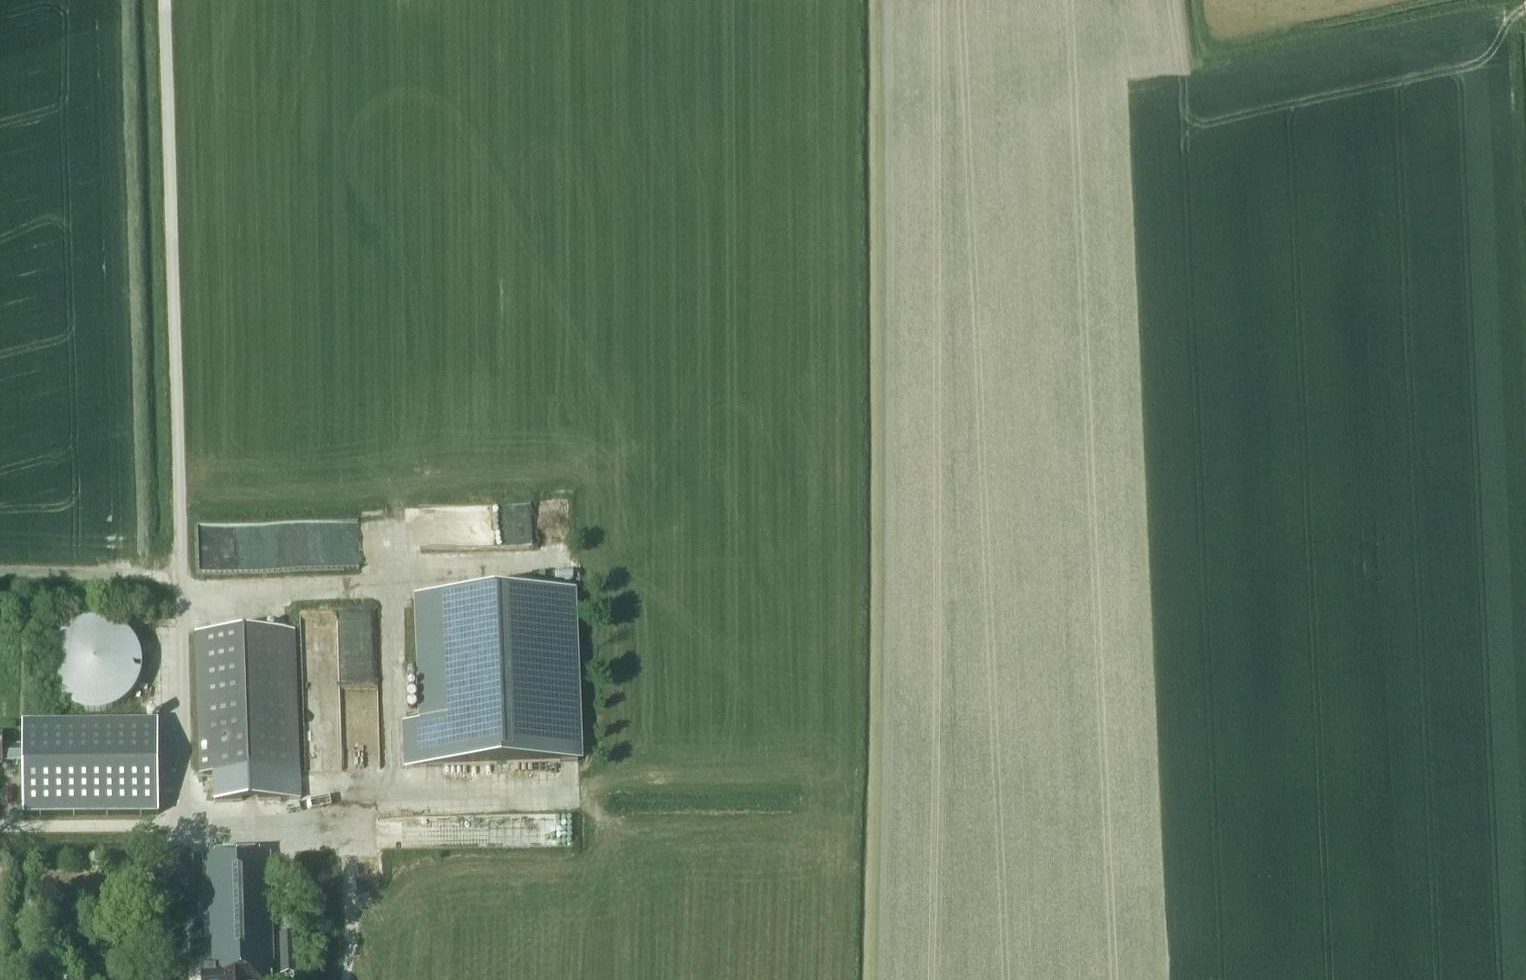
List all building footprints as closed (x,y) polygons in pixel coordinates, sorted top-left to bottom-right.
[(583,763),(577,591),(414,597),(419,721),(402,722),(404,769),(583,763)] [(141,678),(142,666),(141,654),(136,642),(128,633),(119,625),(107,620),(95,619),(83,621),(72,625),(62,633),(55,642),(50,654),(49,666),(50,678),(55,689),(62,699),(72,706),(83,711),(95,713),(107,711),(119,706),(128,699),(136,689),(141,678)] [(213,775),(214,803),(301,800),(295,630),(194,633),(199,775),(213,775)] [(158,720),(23,721),(24,746),(4,746),(3,736),(0,736),(0,763),(4,763),(4,761),(23,761),(24,815),(159,814),(158,720)] [(296,934),(279,935),(280,975),(297,974),(296,934)] [(109,958),(108,942),(96,943),(98,959),(109,958)] [(271,974),(221,976),(220,966),(202,966),(203,979),(271,979),(271,974)]
